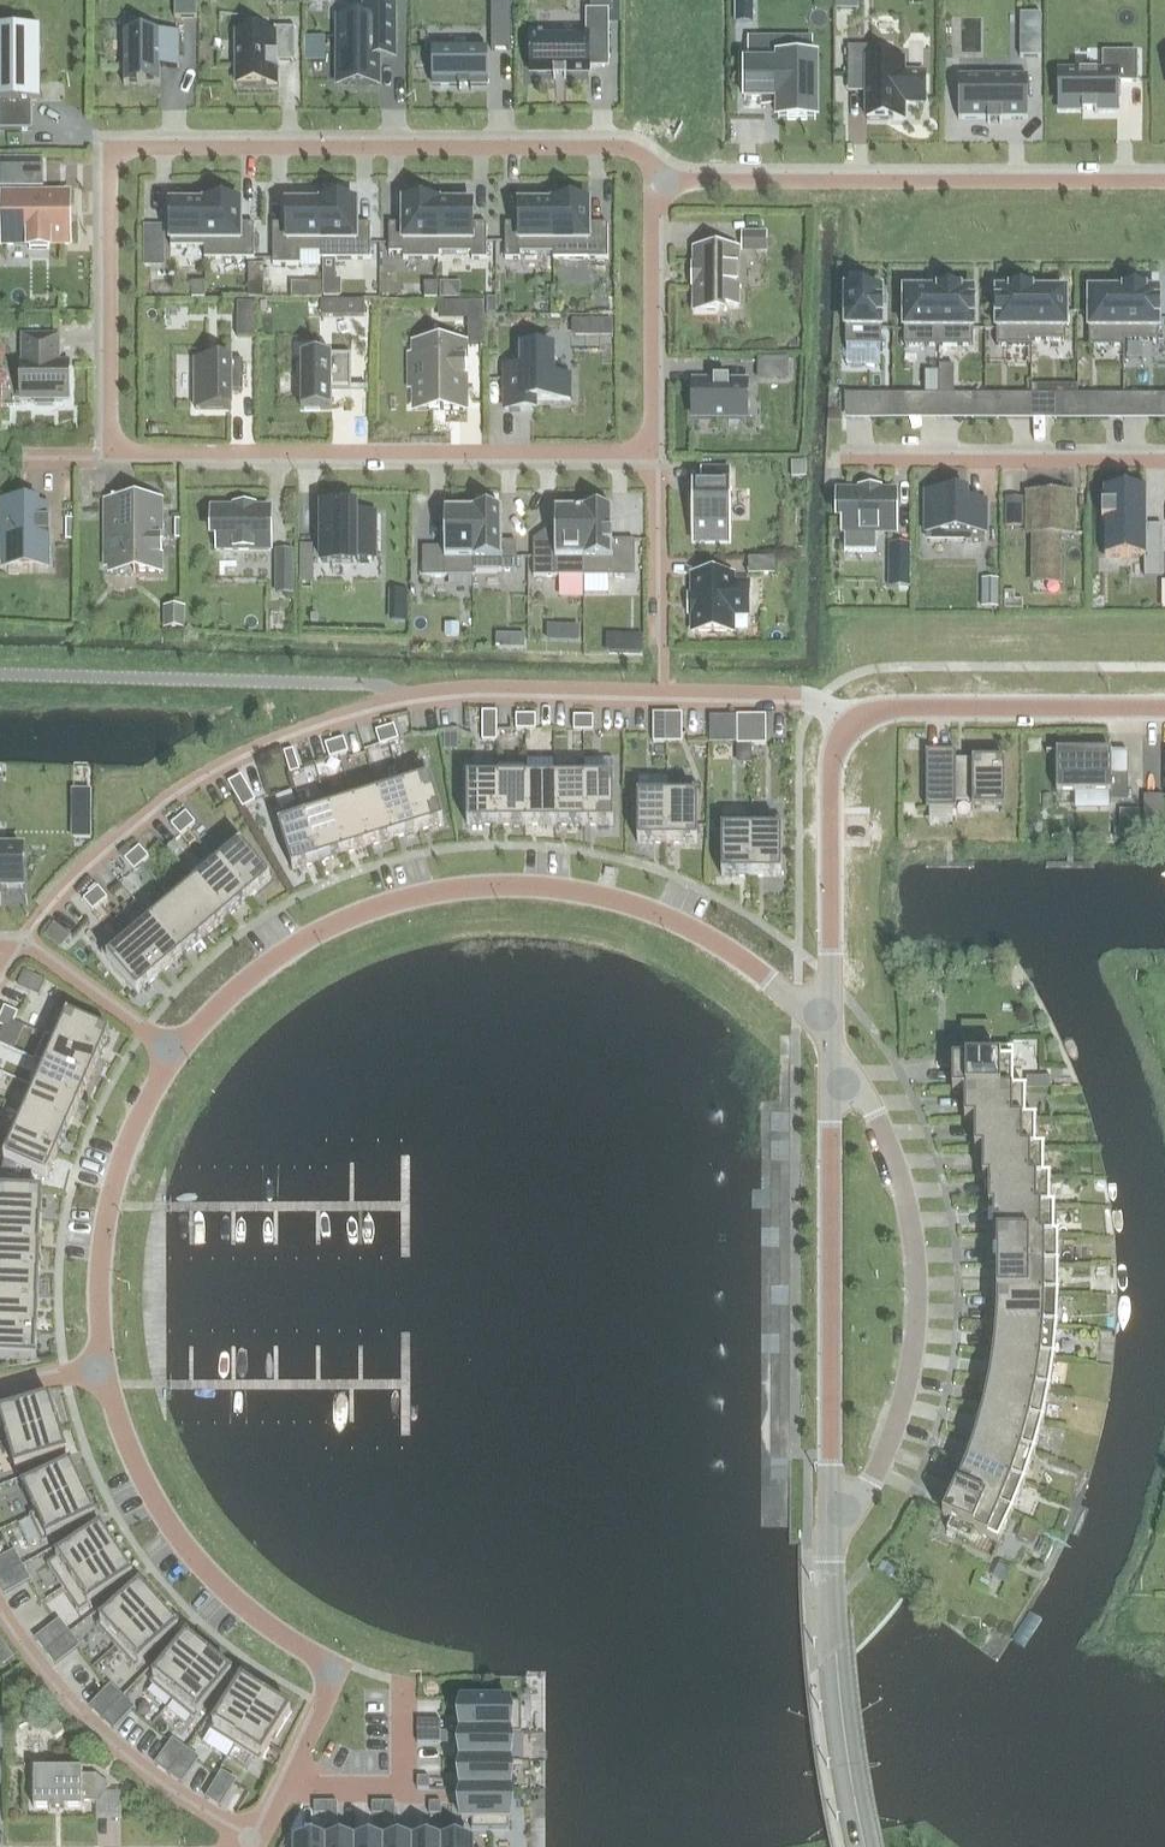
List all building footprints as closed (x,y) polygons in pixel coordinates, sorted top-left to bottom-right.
[(174,18),(197,18),(197,0),(174,0),(174,18)] [(511,50),(511,0),(491,0),(491,50),(511,50)] [(590,12),(607,12),(607,13),(613,13),(613,0),(590,0),(590,12)] [(750,23),(750,0),(735,0),(735,23),(750,23)] [(856,9),(856,0),(837,0),(837,9),(856,9)] [(337,19),(337,86),(379,86),(379,58),(396,58),(396,6),(363,6),(363,19),(337,19)] [(588,74),(588,57),(606,57),(606,65),(607,65),(607,13),(607,12),(590,12),(587,12),(587,36),(531,36),(531,74),(588,74)] [(1020,14),(1020,57),(1041,57),(1041,14),(1020,14)] [(237,33),(237,86),(276,86),(276,62),(295,62),(295,28),(276,28),(276,33),(237,33)] [(15,30),(8,30),(0,30),(0,131),(32,131),(32,103),(40,103),(40,55),(41,30),(15,30)] [(124,33),(124,85),(160,85),(160,68),(179,68),(179,33),(124,33)] [(305,38),(305,62),(325,62),(325,38),(305,38)] [(778,120),(815,120),(815,58),(810,58),(810,41),(783,41),(783,58),(778,58),(778,66),(744,66),(744,100),(778,100),(778,120)] [(867,77),(867,94),(867,120),(903,120),(903,103),(925,103),(925,74),(903,74),(903,60),(869,60),(869,48),(848,48),(848,77),(867,77)] [(434,49),(434,85),(487,85),(487,49),(434,49)] [(1059,73),(1059,110),(1082,110),(1082,114),(1084,114),(1084,110),(1095,110),(1095,114),(1096,114),(1096,110),(1117,110),(1117,82),(1136,82),(1136,53),(1103,53),(1103,73),(1059,73)] [(1002,120),(1028,120),(1028,77),(959,77),(959,120),(988,120),(988,124),(990,124),(990,120),(999,120),(999,124),(1002,124),(1002,120)] [(18,189),(20,189),(20,160),(5,160),(5,184),(18,184),(18,189)] [(6,196),(6,244),(29,244),(29,249),(49,249),(49,244),(69,244),(69,222),(60,222),(60,196),(6,196)] [(204,248),(204,259),(254,259),(254,225),(240,225),(240,203),(204,203),(204,205),(205,205),(205,248),(204,248)] [(370,260),(370,225),(357,225),(357,203),(321,203),(321,205),(322,205),(322,254),(321,254),(321,260),(370,260)] [(439,260),(439,254),(438,254),(438,205),(439,205),(439,204),(403,204),(403,225),(389,225),(389,254),(403,254),(403,259),(439,260)] [(608,260),(607,225),(589,225),(589,204),(553,204),(553,205),(554,205),(554,254),(553,254),(553,260),(608,260)] [(204,205),(170,205),(170,248),(204,248),(205,248),(205,205),(204,205)] [(273,225),(273,265),(300,265),(300,254),(321,254),(322,254),(322,205),(321,205),(287,205),(287,225),(273,225)] [(486,225),(472,225),(472,205),(439,205),(438,205),(438,254),(439,254),(472,254),(472,260),(486,260),(486,225)] [(553,205),(519,205),(519,225),(505,225),(505,260),(520,260),(520,254),(553,254),(554,254),(554,205),(553,205)] [(799,220),(750,220),(750,249),(798,249),(799,220)] [(163,228),(144,228),(144,266),(163,266),(163,228)] [(736,305),(736,251),(696,251),(696,268),(693,268),(693,285),(696,285),(696,311),(718,311),(718,305),(736,305)] [(339,298),(339,282),(336,282),(334,282),(334,273),(323,273),(323,298),(339,298)] [(204,299),(204,283),(191,283),(192,299),(204,299)] [(308,299),(321,299),(321,284),(308,284),(308,299)] [(424,299),(437,299),(437,284),(424,284),(424,299)] [(262,288),(248,288),(248,300),(263,300),(262,288)] [(904,292),(904,346),(939,346),(939,291),(938,291),(938,292),(904,292)] [(939,291),(939,346),(974,346),(974,292),(961,292),(961,291),(939,291)] [(1009,292),(996,292),(996,346),(1032,347),(1033,341),(1031,341),(1031,291),(1009,291),(1009,292)] [(1031,341),(1033,341),(1066,341),(1066,292),(1033,292),(1033,291),(1031,291),(1031,341)] [(1124,341),(1124,291),(1123,291),(1123,292),(1089,292),(1089,347),(1124,347),(1124,341)] [(1124,341),(1159,341),(1159,292),(1146,292),(1146,291),(1124,291),(1124,341)] [(846,349),(847,349),(880,349),(882,349),(882,292),(846,292),(846,349)] [(487,299),(487,315),(496,315),(496,299),(487,299)] [(340,301),(340,316),(364,316),(361,315),(361,302),(364,302),(364,301),(340,301)] [(255,304),(237,304),(237,338),(255,338),(255,304)] [(483,305),(468,305),(468,322),(468,348),(483,348),(483,305)] [(601,320),(601,334),(613,335),(613,320),(601,320)] [(20,365),(20,400),(35,399),(35,406),(54,406),(54,400),(69,400),(69,365),(57,365),(57,338),(23,338),(23,365),(20,365)] [(464,410),(464,344),(415,345),(416,356),(411,356),(411,388),(416,388),(416,405),(439,405),(439,410),(464,410)] [(522,368),(505,368),(505,410),(536,410),(536,401),(570,401),(570,376),(553,376),(553,348),(522,348),(522,368)] [(301,356),(301,410),(332,410),(332,388),(351,388),(351,356),(301,356)] [(789,381),(789,359),(758,359),(758,381),(789,381)] [(243,362),(231,362),(231,360),(195,360),(195,410),(231,410),(231,391),(243,391),(243,362)] [(954,366),(939,366),(939,394),(954,395),(954,366)] [(746,379),(693,379),(693,417),(746,417),(746,379)] [(939,394),(903,395),(903,420),(974,420),(974,395),(954,395),(939,394)] [(893,420),(892,395),(872,395),(872,420),(893,420)] [(893,420),(903,420),(903,395),(892,395),(893,420)] [(974,420),(985,420),(985,395),(974,395),(974,420)] [(996,395),(985,395),(985,420),(995,420),(996,395)] [(1057,395),(996,395),(995,420),(1057,420),(1057,395)] [(1057,420),(1077,420),(1077,395),(1057,395),(1057,420)] [(1077,395),(1077,420),(1088,420),(1088,395),(1077,395)] [(1159,395),(1088,395),(1088,420),(1159,420),(1159,395)] [(806,479),(806,464),(805,464),(791,464),(792,479),(804,479),(806,479)] [(729,541),(729,472),(702,472),(702,486),(693,486),(693,541),(729,541)] [(895,532),(895,492),(879,492),(879,490),(861,490),(861,493),(838,493),(838,514),(843,514),(843,533),(895,532)] [(966,493),(926,493),(926,534),(966,534),(966,542),(985,542),(985,501),(966,501),(966,493)] [(1102,494),(1104,494),(1104,507),(1101,507),(1101,523),(1104,523),(1104,558),(1144,558),(1144,577),(1163,577),(1163,526),(1146,526),(1146,493),(1102,493),(1102,494)] [(1053,495),(1044,495),(1044,496),(1028,496),(1027,533),(1033,533),(1032,573),(1059,573),(1060,534),(1066,534),(1067,508),(1073,508),(1073,496),(1053,496),(1053,495)] [(37,502),(3,501),(3,547),(4,547),(4,557),(41,557),(41,558),(47,558),(47,535),(50,535),(50,533),(47,533),(47,521),(50,521),(50,520),(47,520),(47,506),(37,506),(37,502)] [(1022,527),(1022,501),(1006,501),(1006,527),(1022,527)] [(134,505),(112,505),(107,505),(106,564),(134,565),(134,573),(160,573),(160,502),(134,502),(134,505)] [(212,510),(212,532),(218,532),(218,550),(269,550),(269,510),(253,510),(253,507),(235,507),(235,510),(212,510)] [(341,507),(322,507),(322,564),(355,564),(355,558),(375,558),(375,514),(341,514),(341,507)] [(422,548),(422,577),(474,576),(474,571),(473,571),(473,510),(444,510),(444,548),(422,548)] [(473,510),(473,571),(474,571),(516,571),(516,542),(502,542),(502,510),(473,510)] [(555,541),(533,540),(533,577),(583,577),(583,510),(555,510),(555,541)] [(634,577),(634,541),(612,541),(612,510),(583,510),(583,577),(634,577)] [(895,546),(895,574),(910,574),(910,546),(895,546)] [(300,584),(312,584),(312,550),(300,550),(300,584)] [(278,551),(278,575),(293,575),(293,551),(278,551)] [(763,574),(775,574),(775,559),(763,559),(763,574)] [(732,576),(693,576),(693,632),(732,632),(732,614),(748,614),(748,584),(732,584),(732,576)] [(984,595),(983,609),(997,609),(997,595),(984,595)] [(184,627),(184,609),(164,609),(164,627),(184,627)] [(393,612),(393,622),(408,622),(408,612),(393,612)] [(446,624),(446,636),(458,636),(458,624),(446,624)] [(569,629),(568,643),(578,643),(578,629),(569,629)] [(525,635),(511,635),(511,650),(525,650),(525,648),(525,635)] [(627,639),(627,654),(641,654),(641,651),(641,640),(627,639)] [(482,712),(482,741),(496,741),(497,712),(482,712)] [(653,743),(667,743),(667,714),(653,714),(653,743)] [(667,714),(667,743),(682,743),(682,714),(667,714)] [(525,730),(525,715),(516,715),(516,730),(525,730)] [(535,715),(525,715),(525,730),(526,730),(532,730),(535,730),(535,715)] [(737,745),(751,745),(751,716),(737,716),(737,745)] [(751,745),(766,745),(766,716),(751,716),(751,745)] [(583,731),(583,717),(573,717),(573,731),(583,731)] [(583,717),(583,731),(593,731),(593,717),(583,717)] [(385,729),(389,743),(398,740),(394,726),(385,729)] [(389,743),(385,729),(375,732),(380,746),(389,743)] [(444,734),(444,751),(458,751),(458,734),(444,734)] [(334,742),(339,755),(348,753),(343,739),(334,742)] [(339,755),(334,742),(325,745),(329,758),(339,755)] [(972,767),(956,767),(956,752),(926,752),(926,809),(956,809),(956,803),(972,803),(972,809),(1005,809),(1005,761),(972,761),(972,767)] [(1111,752),(1056,752),(1056,794),(1109,794),(1109,802),(1128,802),(1128,776),(1111,776),(1111,752)] [(299,771),(295,757),(286,760),(290,774),(299,771)] [(467,767),(467,825),(497,825),(497,779),(498,779),(498,767),(467,767)] [(554,773),(554,825),(583,825),(583,779),(585,779),(585,767),(554,767),(554,773)] [(401,782),(417,831),(443,823),(425,768),(399,776),(401,782)] [(525,779),(526,779),(526,825),(554,825),(554,773),(525,773),(525,779)] [(228,783),(242,809),(255,801),(241,776),(228,783)] [(497,779),(497,825),(526,825),(526,779),(525,779),(498,779),(497,779)] [(613,825),(613,779),(585,779),(583,779),(583,825),(613,825)] [(377,795),(378,795),(392,839),(417,831),(401,782),(376,790),(377,795)] [(697,786),(666,786),(666,791),(666,844),(697,844),(697,786)] [(352,791),(325,799),(343,855),(367,847),(353,803),(355,802),(352,791)] [(666,791),(637,791),(637,844),(666,844),(666,791)] [(355,802),(353,803),(367,847),(392,839),(378,795),(377,795),(355,802)] [(1144,798),(1144,828),(1164,828),(1164,798),(1144,798)] [(325,799),(300,807),(318,863),(343,855),(325,799)] [(275,815),(292,871),(318,863),(300,807),(275,815)] [(1120,812),(1120,830),(1139,830),(1139,812),(1120,812)] [(186,813),(178,819),(187,830),(195,824),(186,813)] [(73,818),(73,838),(91,838),(91,818),(73,818)] [(178,819),(171,825),(180,836),(187,830),(178,819)] [(751,819),(721,819),(721,877),(751,877),(751,819)] [(751,877),(781,877),(781,819),(751,819),(751,877)] [(209,857),(216,866),(246,901),(270,881),(233,837),(209,857)] [(174,842),(167,848),(172,854),(179,848),(174,842)] [(126,847),(119,853),(124,860),(132,853),(126,847)] [(132,853),(141,865),(149,858),(139,847),(132,853)] [(1,892),(1,888),(23,888),(24,850),(0,850),(0,892),(1,892)] [(124,860),(134,871),(141,865),(132,853),(124,860)] [(196,883),(225,919),(246,901),(216,866),(209,857),(189,874),(196,883)] [(189,874),(165,894),(169,899),(203,938),(225,919),(196,883),(189,874)] [(90,894),(100,905),(107,898),(98,887),(90,894)] [(90,894),(83,900),(92,911),(100,905),(90,894)] [(169,899),(147,917),(180,957),(203,938),(169,899)] [(125,936),(129,940),(158,976),(180,957),(147,917),(125,936)] [(60,949),(71,937),(54,924),(44,937),(60,949)] [(129,940),(107,959),(137,995),(158,976),(129,940)] [(18,985),(40,995),(46,981),(23,972),(18,985)] [(4,1007),(0,1016),(14,1022),(18,1013),(4,1007)] [(54,1010),(44,1033),(57,1038),(57,1039),(100,1057),(110,1034),(67,1016),(54,1010)] [(0,1017),(0,1026),(10,1031),(14,1022),(0,1016),(0,1017)] [(990,1043),(990,1023),(961,1023),(961,1042),(990,1043)] [(57,1039),(47,1063),(89,1081),(100,1057),(57,1039)] [(952,1061),(952,1092),(1026,1092),(1026,1091),(1013,1090),(1013,1049),(981,1049),(981,1061),(952,1061)] [(47,1063),(36,1087),(79,1105),(89,1081),(47,1063)] [(1050,1078),(1027,1078),(1027,1090),(1051,1090),(1050,1078)] [(36,1087),(26,1110),(68,1129),(79,1105),(36,1087)] [(1026,1092),(952,1092),(952,1093),(964,1092),(964,1121),(1036,1121),(1036,1120),(1025,1120),(1025,1092),(1026,1092)] [(68,1129),(26,1110),(15,1134),(58,1153),(68,1129)] [(1036,1121),(964,1121),(964,1122),(974,1122),(974,1150),(1045,1150),(1045,1149),(1035,1149),(1035,1121),(1036,1121)] [(0,1178),(0,1179),(28,1185),(31,1172),(46,1179),(58,1153),(15,1134),(4,1160),(4,1161),(0,1178)] [(1045,1150),(974,1150),(974,1151),(982,1151),(982,1179),(1051,1179),(1051,1178),(1043,1178),(1044,1150),(1045,1150)] [(1051,1180),(1051,1179),(982,1179),(982,1180),(989,1180),(989,1208),(1055,1208),(1055,1207),(1050,1207),(1050,1180),(1051,1180)] [(41,1222),(42,1194),(0,1192),(0,1221),(41,1222)] [(1055,1209),(1055,1208),(989,1208),(989,1209),(993,1209),(993,1237),(1059,1237),(1059,1236),(1054,1236),(1054,1209),(1055,1209)] [(40,1250),(41,1222),(0,1221),(0,1248),(40,1250)] [(1059,1238),(1059,1237),(993,1237),(993,1238),(997,1238),(997,1266),(1059,1266),(1058,1266),(1058,1238),(1059,1238)] [(39,1277),(40,1250),(0,1248),(0,1276),(39,1277)] [(997,1266),(997,1296),(1059,1296),(1059,1295),(1058,1295),(1058,1267),(1059,1267),(1059,1266),(997,1266)] [(38,1305),(39,1277),(0,1276),(0,1304),(38,1305)] [(997,1296),(996,1324),(1058,1328),(1058,1327),(1057,1327),(1058,1296),(1059,1296),(997,1296)] [(37,1332),(38,1305),(0,1304),(0,1331),(37,1332)] [(996,1324),(993,1353),(1055,1360),(1055,1359),(1054,1359),(1057,1328),(1058,1329),(1058,1328),(996,1324)] [(36,1361),(37,1332),(0,1331),(0,1360),(36,1361)] [(1055,1360),(993,1353),(989,1381),(1050,1392),(1050,1391),(1049,1391),(1054,1360),(1055,1361),(1055,1360)] [(989,1381),(983,1409),(1044,1423),(1044,1422),(1043,1422),(1049,1392),(1050,1392),(989,1381)] [(0,1414),(0,1419),(7,1442),(58,1427),(50,1399),(0,1414)] [(1044,1423),(983,1409),(976,1436),(1035,1454),(1036,1453),(1035,1453),(1043,1424),(1044,1424),(1044,1423)] [(58,1427),(7,1442),(15,1470),(67,1455),(58,1427)] [(1035,1454),(976,1436),(967,1463),(1025,1485),(1025,1484),(1024,1484),(1034,1455),(1035,1455),(1035,1454)] [(1024,1485),(1025,1486),(1025,1485),(967,1463),(956,1490),(1013,1515),(1014,1514),(1013,1514),(1024,1485)] [(70,1466),(22,1488),(34,1514),(35,1515),(83,1492),(70,1466)] [(998,1544),(1012,1515),(1013,1515),(956,1490),(944,1517),(951,1521),(946,1531),(970,1542),(975,1533),(998,1544)] [(34,1514),(29,1516),(42,1543),(47,1541),(96,1518),(83,1492),(35,1515),(34,1514)] [(1025,1523),(1018,1538),(1033,1545),(1040,1530),(1025,1523)] [(56,1559),(47,1565),(63,1589),(117,1553),(101,1529),(56,1558),(56,1559)] [(0,1560),(0,1579),(22,1566),(14,1553),(0,1560)] [(117,1553),(63,1589),(79,1613),(88,1607),(133,1577),(117,1553)] [(0,1579),(0,1587),(4,1594),(30,1580),(22,1566),(0,1579)] [(100,1622),(96,1626),(116,1647),(159,1608),(140,1586),(100,1622)] [(159,1608),(116,1647),(135,1669),(139,1665),(179,1630),(159,1608)] [(59,1621),(36,1640),(46,1652),(69,1634),(59,1621)] [(69,1634),(46,1652),(56,1665),(79,1647),(69,1634)] [(153,1679),(150,1683),(172,1701),(210,1656),(187,1637),(153,1679)] [(2,1666),(14,1658),(0,1638),(0,1663),(2,1666)] [(210,1656),(172,1701),(194,1720),(198,1716),(232,1674),(210,1656)] [(213,1726),(210,1731),(235,1746),(266,1696),(241,1681),(213,1726)] [(110,1686),(90,1708),(101,1719),(122,1697),(110,1686)] [(266,1696),(235,1746),(259,1762),(262,1757),(291,1712),(266,1696)] [(122,1697),(101,1719),(113,1730),(134,1708),(122,1697)] [(461,1702),(461,1732),(510,1732),(510,1733),(521,1733),(521,1702),(508,1702),(508,1700),(485,1700),(485,1702),(461,1702)] [(833,1712),(815,1715),(813,1717),(812,1719),(814,1721),(833,1718),(858,1714),(859,1711),(858,1710),(856,1709),(833,1712)] [(417,1720),(417,1732),(429,1732),(429,1720),(417,1720)] [(55,1721),(45,1729),(54,1739),(64,1731),(55,1721)] [(417,1732),(417,1744),(440,1744),(440,1732),(429,1732),(417,1732)] [(461,1732),(461,1761),(510,1761),(510,1733),(510,1732),(461,1732)] [(172,1741),(155,1765),(168,1774),(185,1750),(172,1741)] [(185,1750),(168,1774),(182,1784),(199,1759),(185,1750)] [(461,1761),(461,1790),(510,1790),(510,1761),(461,1761)] [(840,1765),(821,1767),(819,1770),(819,1772),(821,1774),(840,1770),(864,1767),(865,1764),(865,1763),(863,1762),(840,1765)] [(82,1770),(34,1771),(34,1809),(50,1809),(50,1812),(51,1812),(52,1811),(65,1811),(65,1809),(82,1809),(82,1803),(97,1803),(110,1786),(96,1776),(82,1776),(82,1770)] [(221,1773),(206,1799),(220,1807),(236,1781),(221,1773)] [(429,1778),(417,1778),(417,1790),(429,1789),(429,1778)] [(461,1790),(461,1820),(471,1820),(471,1830),(508,1830),(508,1820),(509,1820),(510,1790),(461,1790)] [(314,1803),(314,1814),(325,1815),(326,1815),(326,1803),(314,1803)] [(325,1815),(326,1825),(337,1825),(337,1803),(326,1803),(326,1815),(325,1815)] [(372,1803),(372,1814),(383,1815),(384,1803),(372,1803)] [(383,1815),(383,1825),(395,1825),(395,1803),(384,1803),(383,1815)] [(441,1803),(429,1803),(429,1814),(441,1815),(441,1803)] [(848,1818),(828,1821),(826,1823),(826,1825),(828,1827),(850,1823),(871,1818),(872,1816),(872,1814),(870,1813),(848,1818)]
